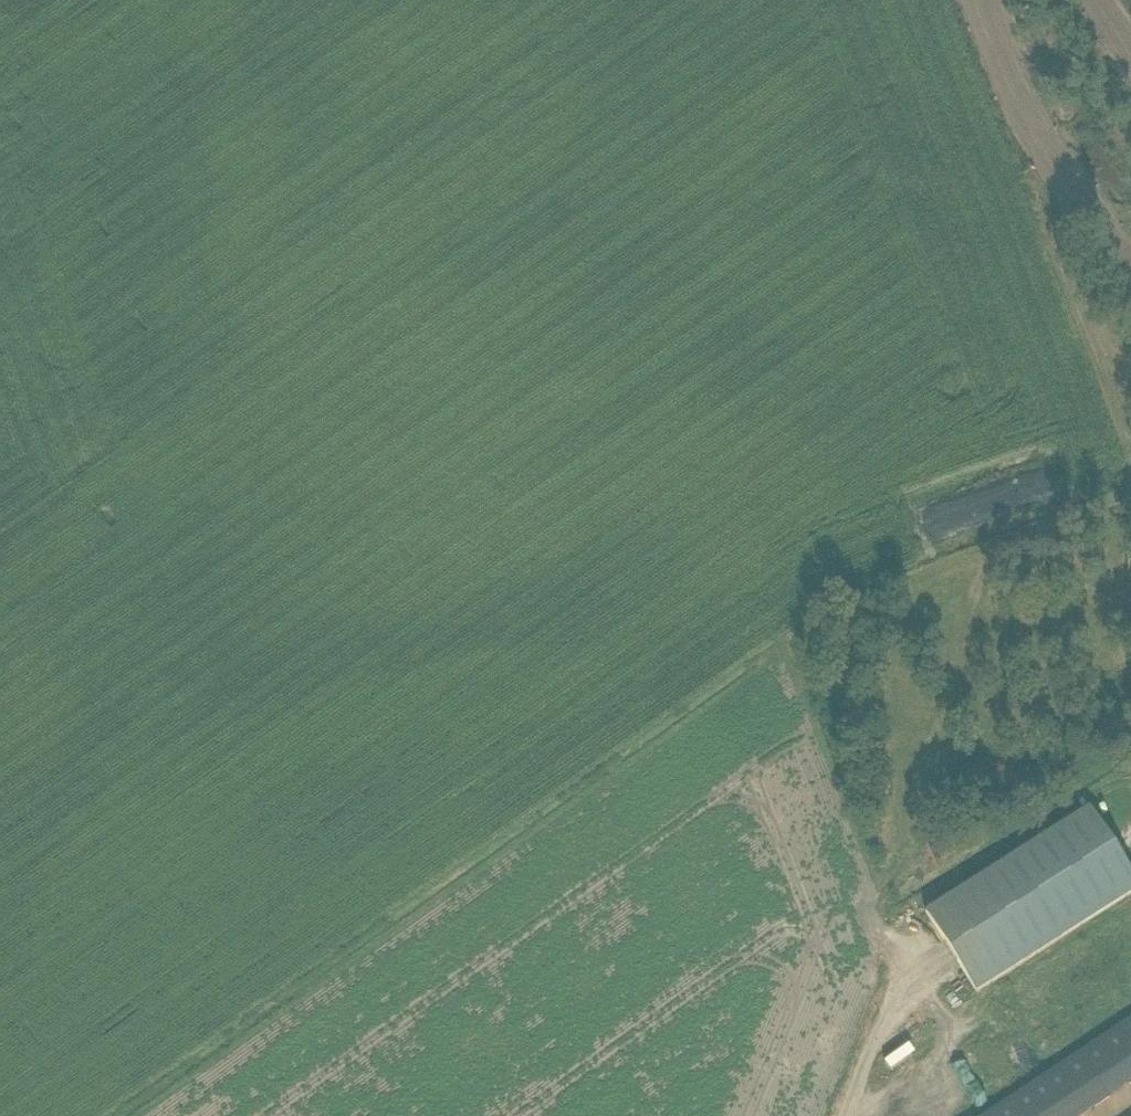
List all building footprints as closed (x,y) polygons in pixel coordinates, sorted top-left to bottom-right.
[(976,993),(1130,894),(1130,874),(1089,809),(925,914),(976,993)] [(1130,1086),(1130,1019),(984,1115),(1085,1115),(1130,1086)]
